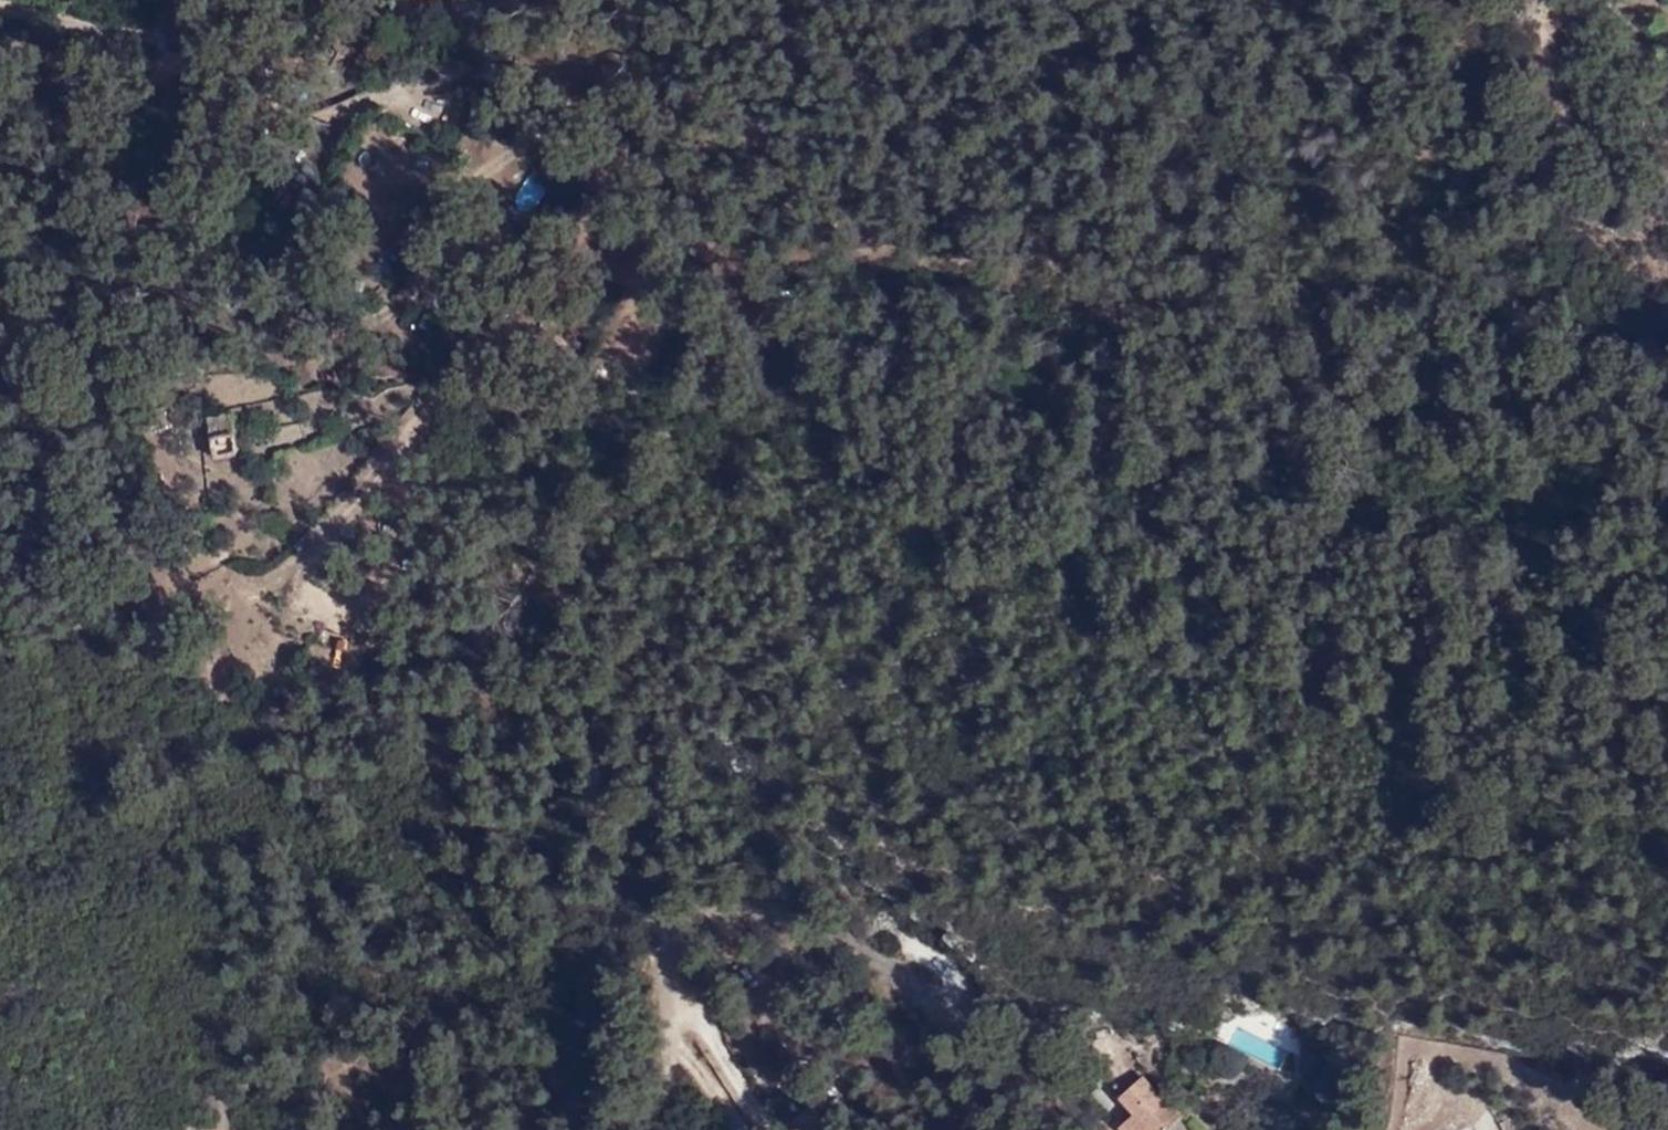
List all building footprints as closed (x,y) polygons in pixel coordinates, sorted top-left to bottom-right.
[(412,99),(410,113),(433,116),(435,102),(412,99)] [(235,430),(232,414),(210,419),(217,457),(238,454),(233,430),(235,430)] [(1133,1129),(1135,1129),(1169,1100),(1146,1074),(1126,1093),(1140,1110),(1126,1123),(1133,1129)] [(1135,1129),(1178,1129),(1175,1127),(1188,1116),(1172,1097),(1169,1100),(1135,1129)] [(809,1121),(795,1129),(814,1129),(809,1121)]
